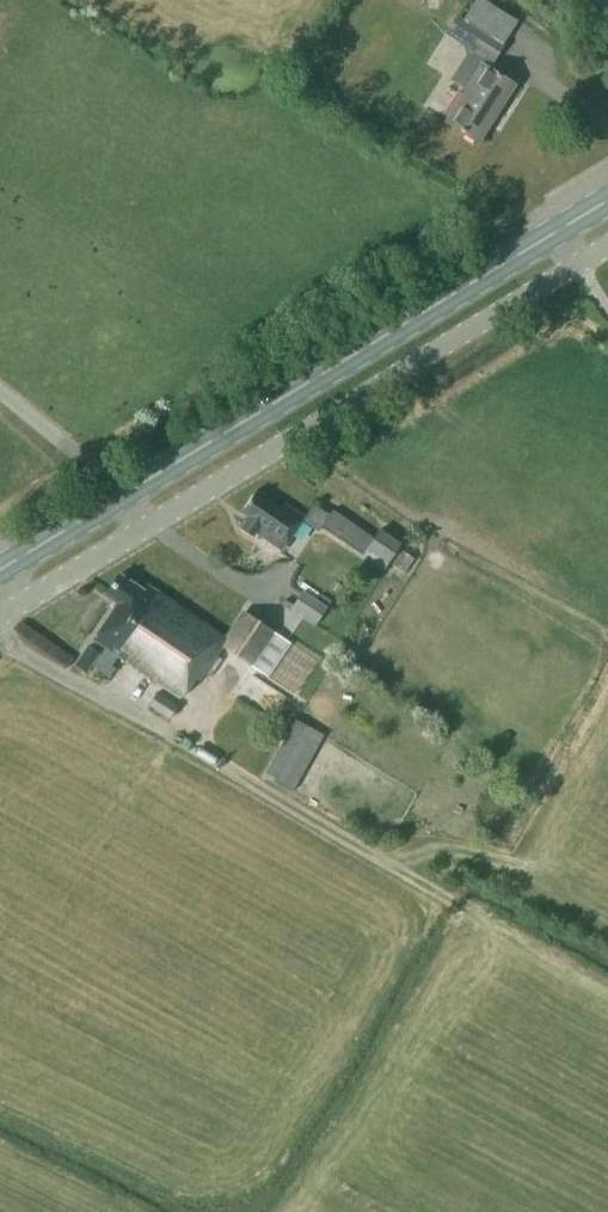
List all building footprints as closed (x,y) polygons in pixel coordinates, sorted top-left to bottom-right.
[(487,0),(468,0),(448,30),(472,45),(451,79),(466,88),(446,121),(478,141),(515,83),(484,64),(489,56),(493,59),(503,44),(481,30),(496,6),(487,0)] [(305,516),(286,503),(282,508),(256,489),(241,511),(248,516),(240,527),(253,536),(256,532),(282,550),(305,516)] [(363,553),(373,537),(332,510),(322,526),(363,553)] [(384,568),(401,542),(379,528),(363,554),(384,568)] [(289,642),(272,631),(272,630),(244,611),(226,638),(147,584),(144,589),(120,573),(105,594),(117,602),(93,638),(105,646),(99,654),(88,646),(76,662),(87,669),(91,663),(110,676),(116,668),(112,665),(119,655),(181,697),(195,676),(199,679),(222,645),(249,664),(267,676),(289,642)] [(284,598),(281,603),(314,625),(326,607),(302,591),(294,604),(284,598)] [(319,592),(316,596),(326,603),(329,598),(319,592)] [(178,704),(158,691),(149,704),(169,718),(178,704)] [(287,716),(264,774),(297,787),(320,729),(287,716)]
